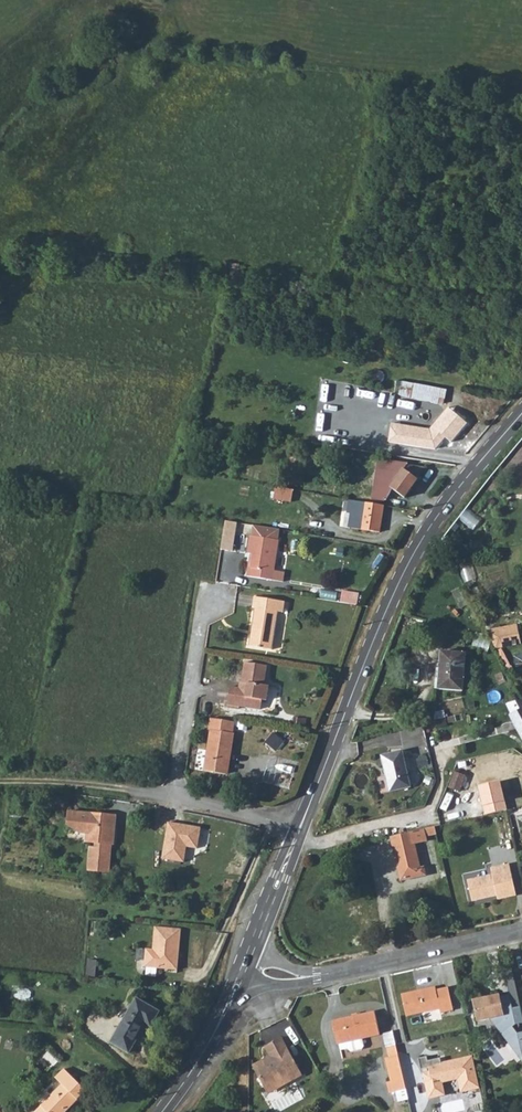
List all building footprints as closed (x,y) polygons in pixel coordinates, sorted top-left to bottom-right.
[(238,273),(239,264),(229,263),(228,272),(238,273)] [(415,382),(385,377),(385,385),(399,388),(399,392),(412,395),(415,382)] [(415,382),(412,395),(412,397),(443,403),(446,389),(415,382)] [(468,421),(459,414),(452,408),(431,430),(392,424),(389,442),(436,450),(446,438),(452,442),(468,421)] [(462,411),(459,414),(468,421),(471,418),(462,411)] [(295,485),(301,461),(291,459),(286,483),(295,485)] [(404,468),(406,464),(379,460),(372,497),(371,498),(384,500),(392,490),(404,498),(419,479),(404,468)] [(292,489),(275,486),(272,499),(290,502),(292,489)] [(383,506),(349,500),(347,511),(351,511),(348,528),(379,533),(383,506)] [(342,527),(348,528),(351,511),(347,511),(345,511),(342,527)] [(271,528),(252,525),(247,555),(253,556),(251,567),(249,567),(248,578),(272,581),(273,571),(281,530),(271,528)] [(471,542),(473,552),(482,550),(480,541),(471,542)] [(472,562),(460,566),(465,580),(477,575),(472,562)] [(273,571),(272,581),(283,583),(284,573),(273,571)] [(342,590),(340,601),(357,605),(359,593),(342,590)] [(283,612),(285,601),(254,596),(252,607),(255,608),(249,645),(272,649),(278,611),(283,612)] [(447,626),(436,623),(433,637),(444,640),(447,626)] [(490,637),(519,629),(518,624),(487,630),(490,637)] [(521,644),(519,629),(490,637),(492,641),(496,648),(521,644)] [(441,651),(438,689),(463,690),(465,653),(441,651)] [(261,701),(265,701),(267,687),(264,687),(267,668),(244,664),(242,677),(243,678),(242,684),(239,683),(230,682),(227,705),(260,710),(261,701)] [(509,702),(515,713),(512,714),(510,715),(521,737),(521,699),(509,702)] [(506,703),(512,714),(515,713),(509,702),(506,703)] [(436,712),(435,721),(446,718),(444,711),(436,712)] [(446,718),(448,724),(463,720),(462,714),(446,718)] [(446,718),(435,721),(437,727),(448,724),(446,718)] [(233,722),(210,719),(208,731),(210,731),(203,772),(224,776),(227,761),(229,761),(233,734),(231,734),(233,722)] [(267,743),(281,749),(286,737),(272,731),(267,743)] [(382,756),(391,792),(411,787),(405,760),(402,752),(382,756)] [(463,789),(467,773),(454,770),(450,787),(463,789)] [(500,782),(479,787),(486,815),(507,810),(500,782)] [(110,871),(112,850),(109,850),(109,844),(112,844),(114,844),(117,816),(93,813),(93,814),(69,812),(68,825),(83,833),(87,833),(86,842),(96,843),(95,848),(90,848),(88,870),(110,871)] [(203,834),(170,827),(162,864),(186,869),(190,851),(199,853),(203,834)] [(425,836),(436,833),(434,827),(423,830),(425,836)] [(426,842),(425,836),(423,830),(390,837),(397,865),(400,864),(404,881),(426,875),(424,867),(420,868),(415,845),(426,842)] [(492,877),(468,883),(473,904),(498,898),(499,902),(516,898),(509,866),(491,870),(492,877)] [(181,928),(155,925),(153,948),(146,948),(144,966),(177,969),(181,928)] [(414,990),(400,993),(405,1016),(438,1008),(439,1012),(452,1009),(447,986),(435,989),(434,986),(422,988),(423,991),(415,992),(414,990)] [(498,988),(470,994),(475,1017),(488,1015),(521,1059),(520,1051),(521,1051),(521,1026),(515,1028),(510,1020),(521,1017),(518,1003),(511,1004),(507,990),(498,991),(498,988)] [(151,1026),(159,1012),(136,999),(111,1042),(129,1053),(146,1024),(151,1026)] [(361,1039),(379,1035),(373,1012),(330,1022),(336,1045),(337,1045),(339,1051),(346,1050),(350,1053),(361,1050),(363,1047),(361,1039)] [(249,1064),(262,1087),(276,1080),(279,1086),(300,1075),(280,1036),(262,1045),(267,1055),(249,1064)] [(388,1056),(396,1052),(394,1045),(385,1047),(388,1056)] [(388,1074),(387,1074),(392,1092),(395,1091),(397,1101),(407,1099),(396,1052),(388,1056),(384,1058),(388,1074)] [(426,1056),(417,1058),(420,1069),(428,1067),(429,1071),(423,1073),(428,1098),(444,1094),(440,1078),(457,1074),(461,1091),(479,1087),(472,1055),(452,1060),(453,1064),(441,1067),(439,1057),(427,1060),(426,1056)] [(69,1109),(86,1091),(64,1070),(56,1078),(62,1084),(35,1111),(66,1111),(69,1109)] [(276,1080),(262,1087),(265,1093),(279,1086),(276,1080)]
